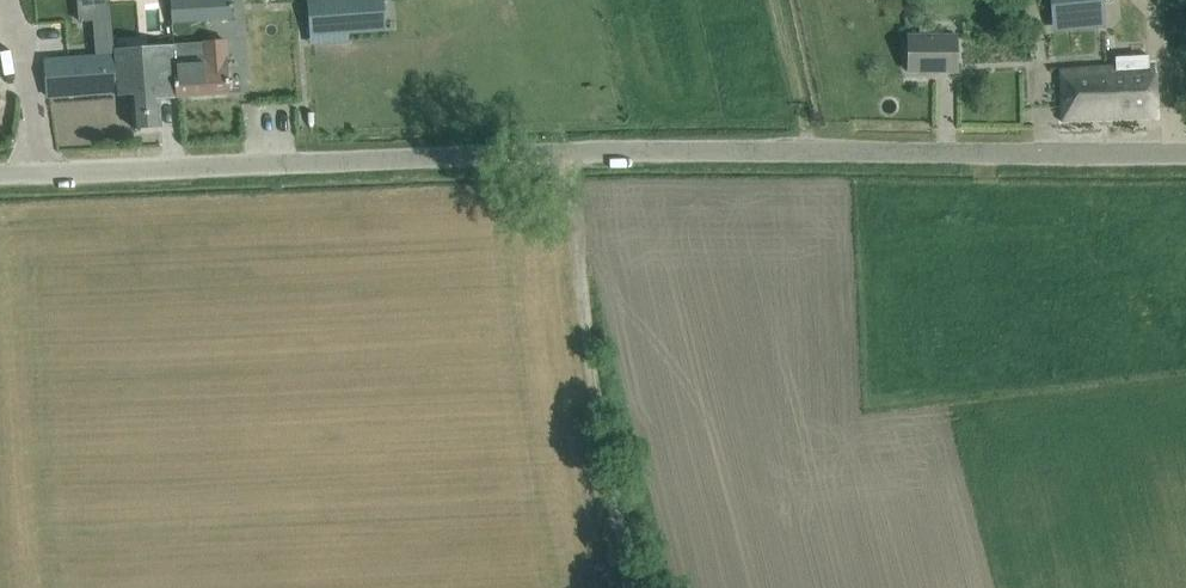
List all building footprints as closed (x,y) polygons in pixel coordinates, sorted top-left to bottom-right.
[(230,0),(172,0),(173,21),(173,22),(206,20),(232,18),(230,0)] [(309,8),(311,36),(349,33),(384,31),(382,0),(308,0),(309,8)] [(1102,0),(1053,0),(1056,21),(1104,16),(1102,0)] [(909,35),(909,46),(909,70),(956,70),(956,36),(909,35)] [(226,40),(175,44),(176,50),(179,96),(230,93),(228,69),(226,40)] [(176,50),(175,44),(174,44),(175,50),(114,55),(116,91),(131,90),(134,128),(161,126),(159,97),(176,96),(176,97),(179,96),(176,50)] [(1133,68),(1114,69),(1116,118),(1158,116),(1156,92),(1155,67),(1150,67),(1149,53),(1133,54),(1133,68)] [(116,91),(114,55),(45,60),(48,96),(116,91)] [(1114,69),(1060,71),(1062,120),(1116,118),(1114,69)]
